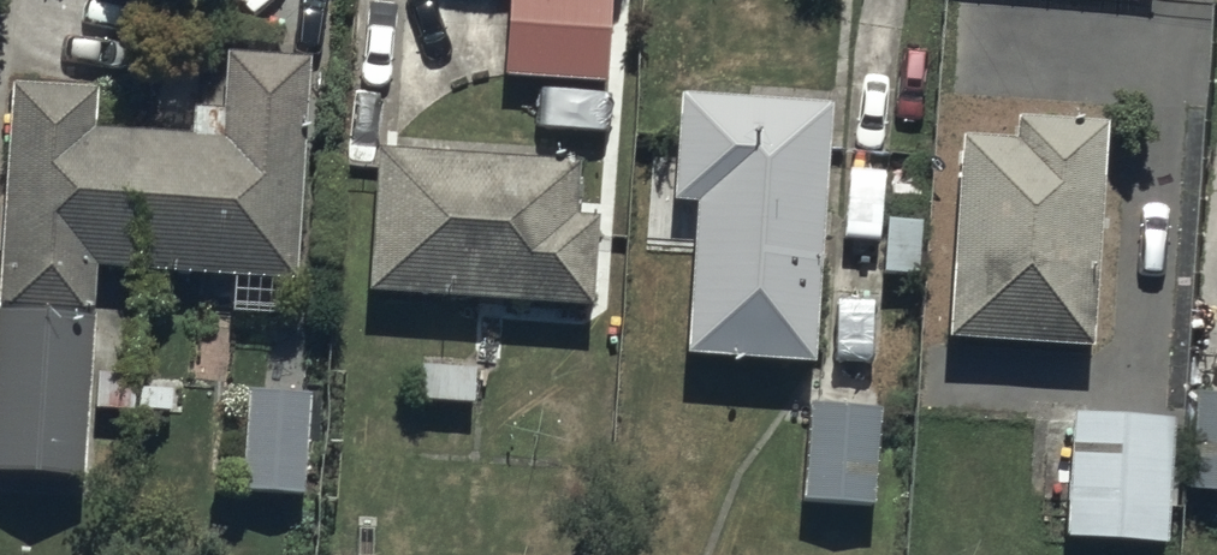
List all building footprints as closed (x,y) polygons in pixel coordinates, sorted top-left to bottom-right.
[(506,82),(602,88),(607,0),(511,0),(506,82)] [(309,59),(230,55),(228,103),(202,101),(199,145),(96,140),(98,98),(8,94),(0,259),(0,315),(94,319),(97,277),(298,287),(309,59)] [(832,111),(679,103),(673,212),(699,213),(691,366),(818,373),(832,111)] [(1015,128),(1014,148),(961,146),(953,345),(1095,356),(1107,133),(1015,128)] [(585,173),(383,157),(371,300),(587,318),(594,234),(580,233),(585,173)] [(0,320),(0,483),(85,485),(90,322),(0,320)] [(248,395),(245,497),(306,499),(309,397),(248,395)] [(1205,395),(1200,501),(1216,501),(1216,396),(1205,395)] [(881,415),(804,409),(797,507),(818,509),(817,530),(858,533),(859,518),(873,519),(881,415)] [(1170,422),(1072,419),(1067,551),(1165,554),(1170,422)]
